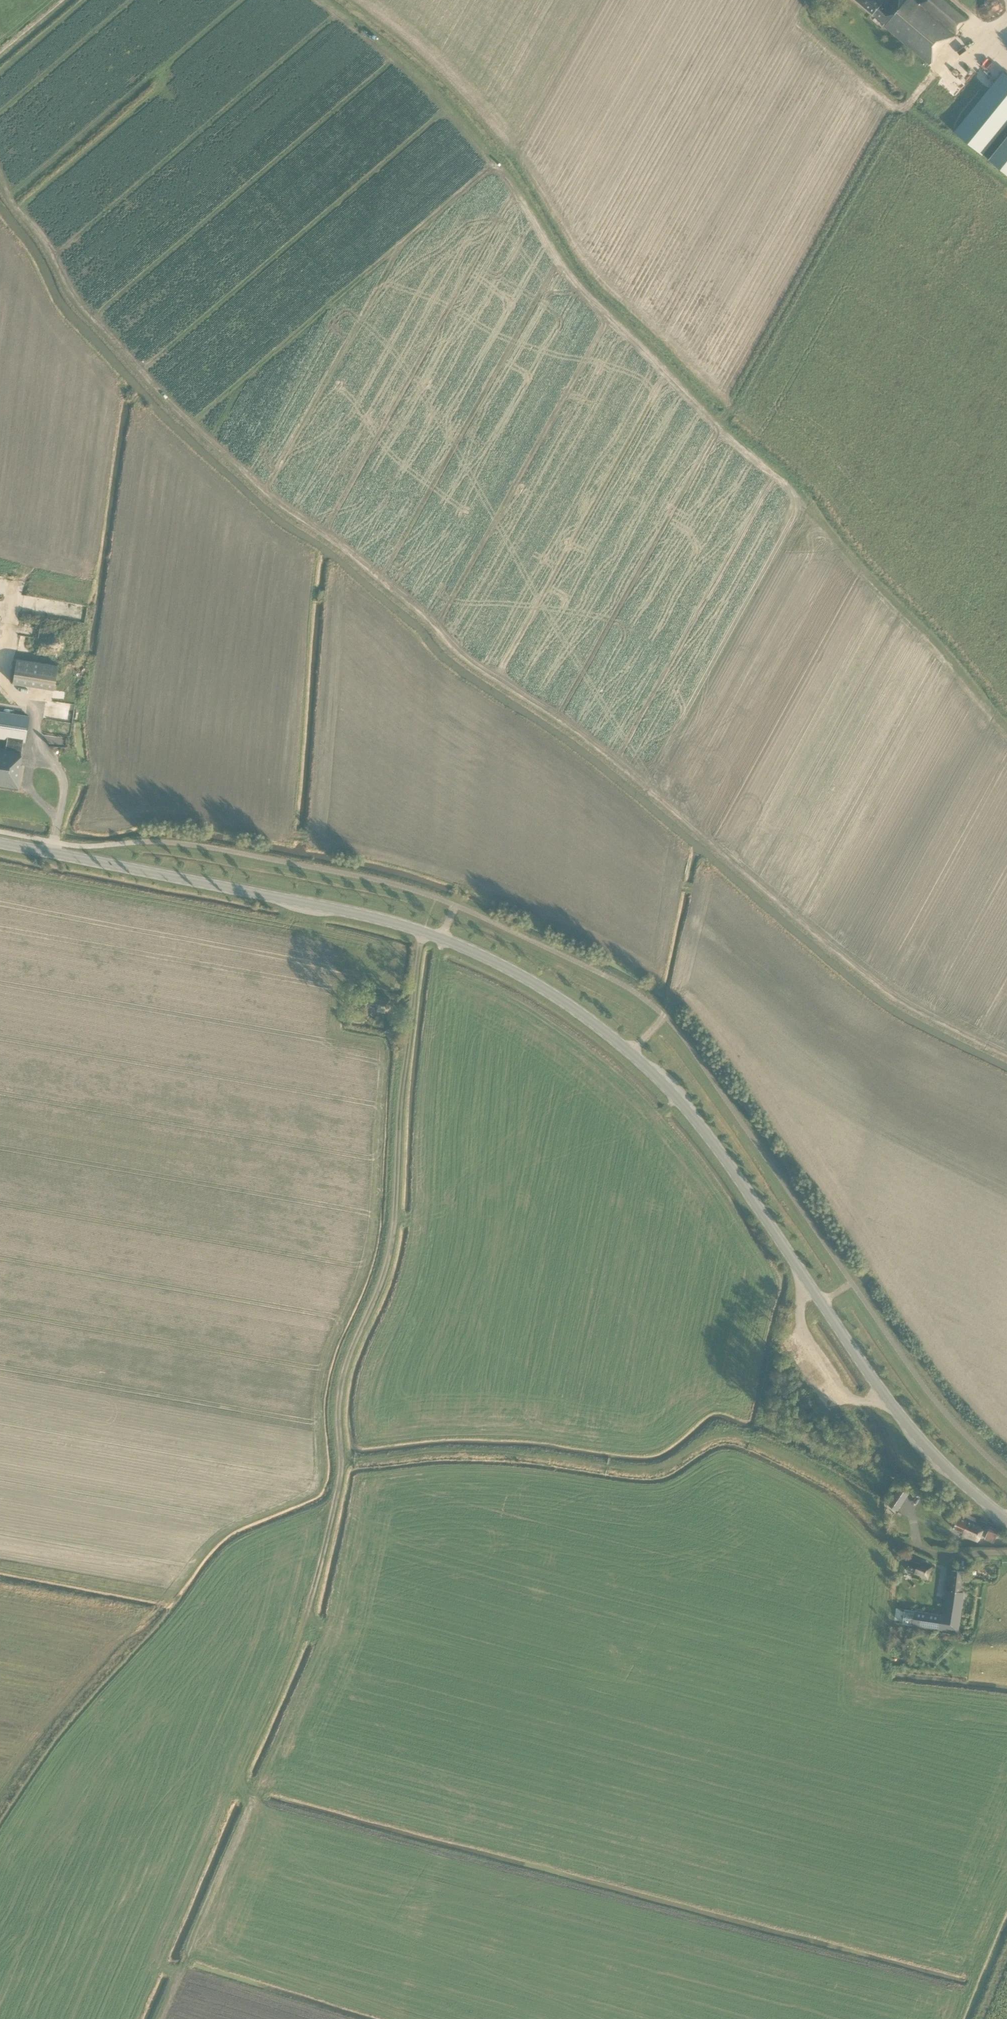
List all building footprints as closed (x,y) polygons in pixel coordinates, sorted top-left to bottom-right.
[(953,6),(945,0),(923,0),(920,4),(916,0),(890,0),(885,6),(878,0),(857,0),(885,24),(883,25),(929,64),(968,19),(953,6)] [(982,155),(1006,123),(1006,75),(1003,72),(954,132),(982,155)] [(1006,176),(1006,137),(988,160),(1006,176)] [(29,686),(31,675),(55,679),(57,665),(15,659),(12,683),(29,686)] [(18,789),(23,754),(21,753),(23,742),(25,743),(29,716),(0,712),(0,739),(7,740),(6,750),(0,750),(0,786),(18,789)] [(400,1021),(388,1019),(386,1032),(398,1034),(400,1021)] [(889,1504),(898,1510),(909,1493),(901,1487),(889,1504)] [(958,1517),(953,1528),(963,1533),(962,1535),(978,1542),(984,1528),(958,1517)] [(992,1527),(987,1539),(994,1541),(999,1530),(992,1527)] [(914,1573),(927,1578),(932,1566),(922,1563),(922,1564),(909,1559),(906,1568),(915,1571),(914,1573)] [(946,1590),(943,1614),(940,1614),(903,1609),(901,1624),(957,1632),(962,1592),(960,1592),(963,1571),(953,1570),(950,1590),(946,1590)]
